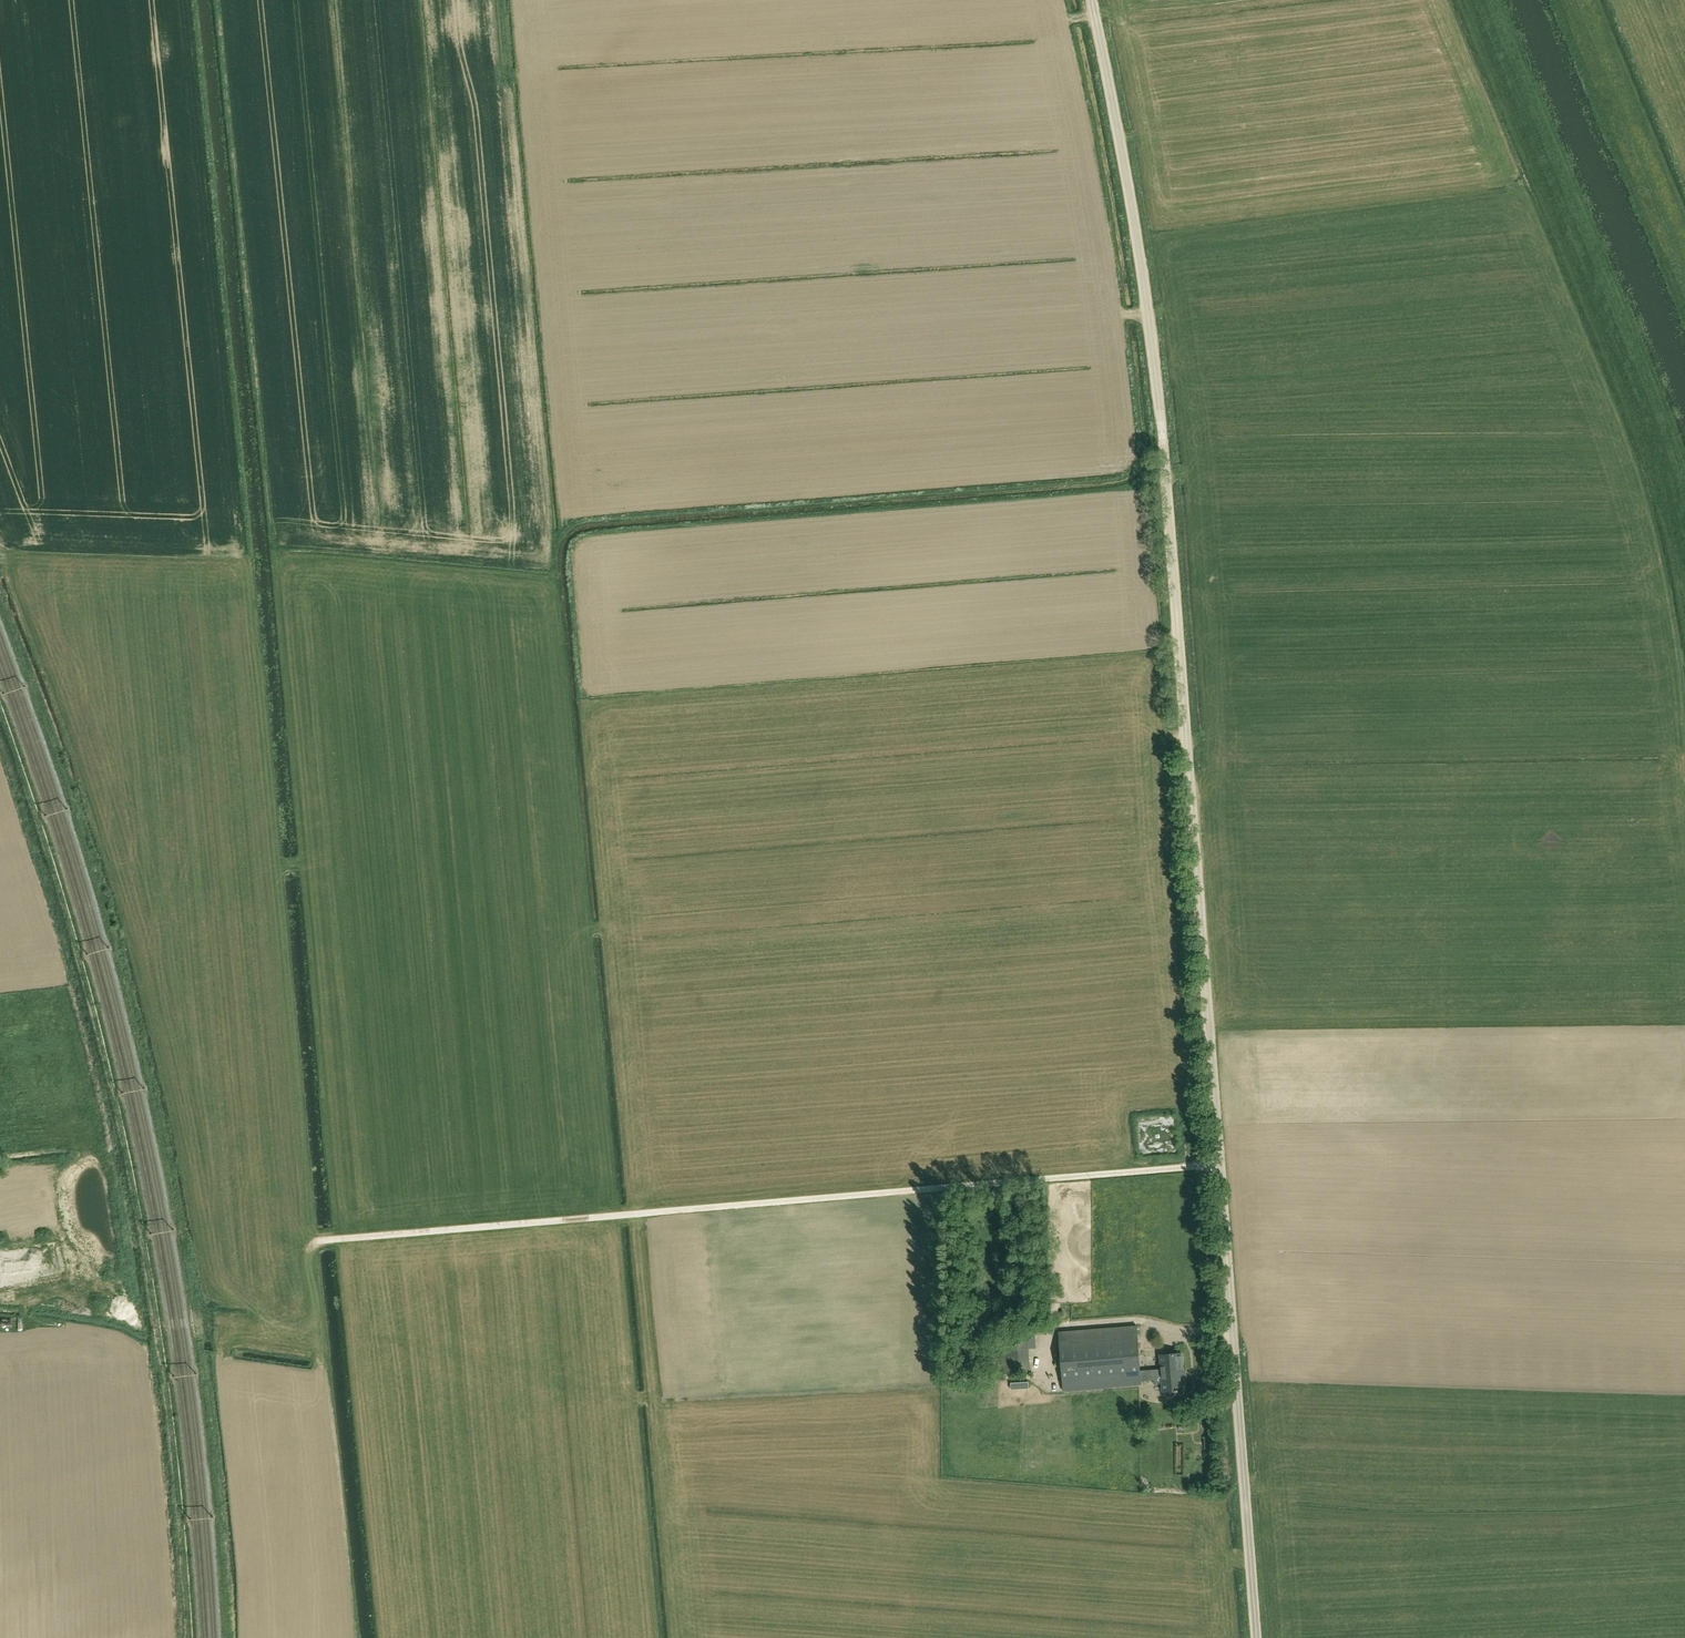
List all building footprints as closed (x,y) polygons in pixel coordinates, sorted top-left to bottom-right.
[(46,1190),(47,1200),(61,1199),(60,1188),(46,1190)] [(52,1217),(67,1212),(63,1200),(48,1204),(52,1217)] [(1141,1381),(1141,1371),(1137,1326),(1058,1332),(1063,1390),(1142,1384),(1141,1381)] [(1000,1369),(1027,1368),(1026,1341),(1020,1341),(1020,1338),(999,1339),(1000,1369)] [(1161,1369),(1141,1371),(1141,1381),(1154,1380),(1154,1384),(1162,1383),(1163,1391),(1187,1390),(1186,1377),(1183,1377),(1183,1371),(1184,1371),(1182,1353),(1160,1355),(1161,1369)] [(1206,1437),(1206,1448),(1216,1448),(1215,1436),(1206,1437)]
